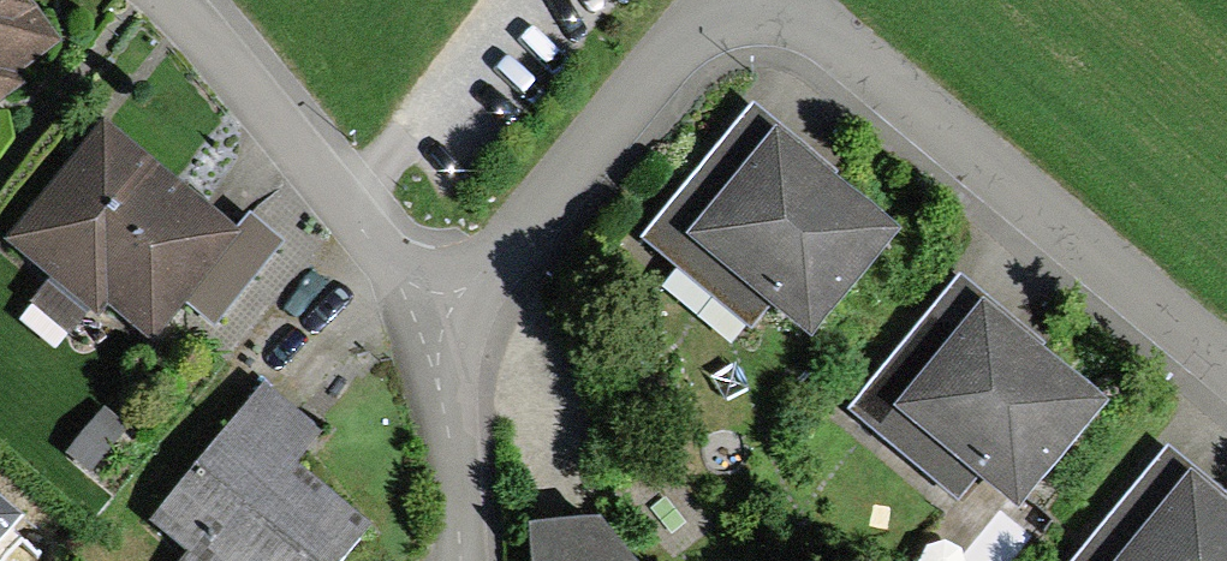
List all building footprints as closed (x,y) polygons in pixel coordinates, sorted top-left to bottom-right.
[(27,91),(19,79),(63,49),(29,0),(0,0),(0,110),(27,91)] [(813,341),(899,241),(754,116),(647,240),(748,327),(769,303),(813,341)] [(234,233),(105,127),(10,242),(54,278),(33,304),(71,336),(92,311),(100,318),(107,309),(152,346),(187,305),(211,325),(280,242),(249,216),(234,233)] [(1106,412),(953,284),(850,406),(956,495),(902,559),(905,560),(1004,560),(1035,525),(1021,513),(1106,412)] [(152,524),(186,551),(177,560),(353,560),(371,539),(287,470),(316,436),(263,392),(152,524)] [(1169,461),(1082,560),(1226,560),(1226,511),(1169,461)] [(0,509),(0,549),(20,526),(0,509)] [(596,527),(538,531),(539,560),(624,560),(596,527)]
